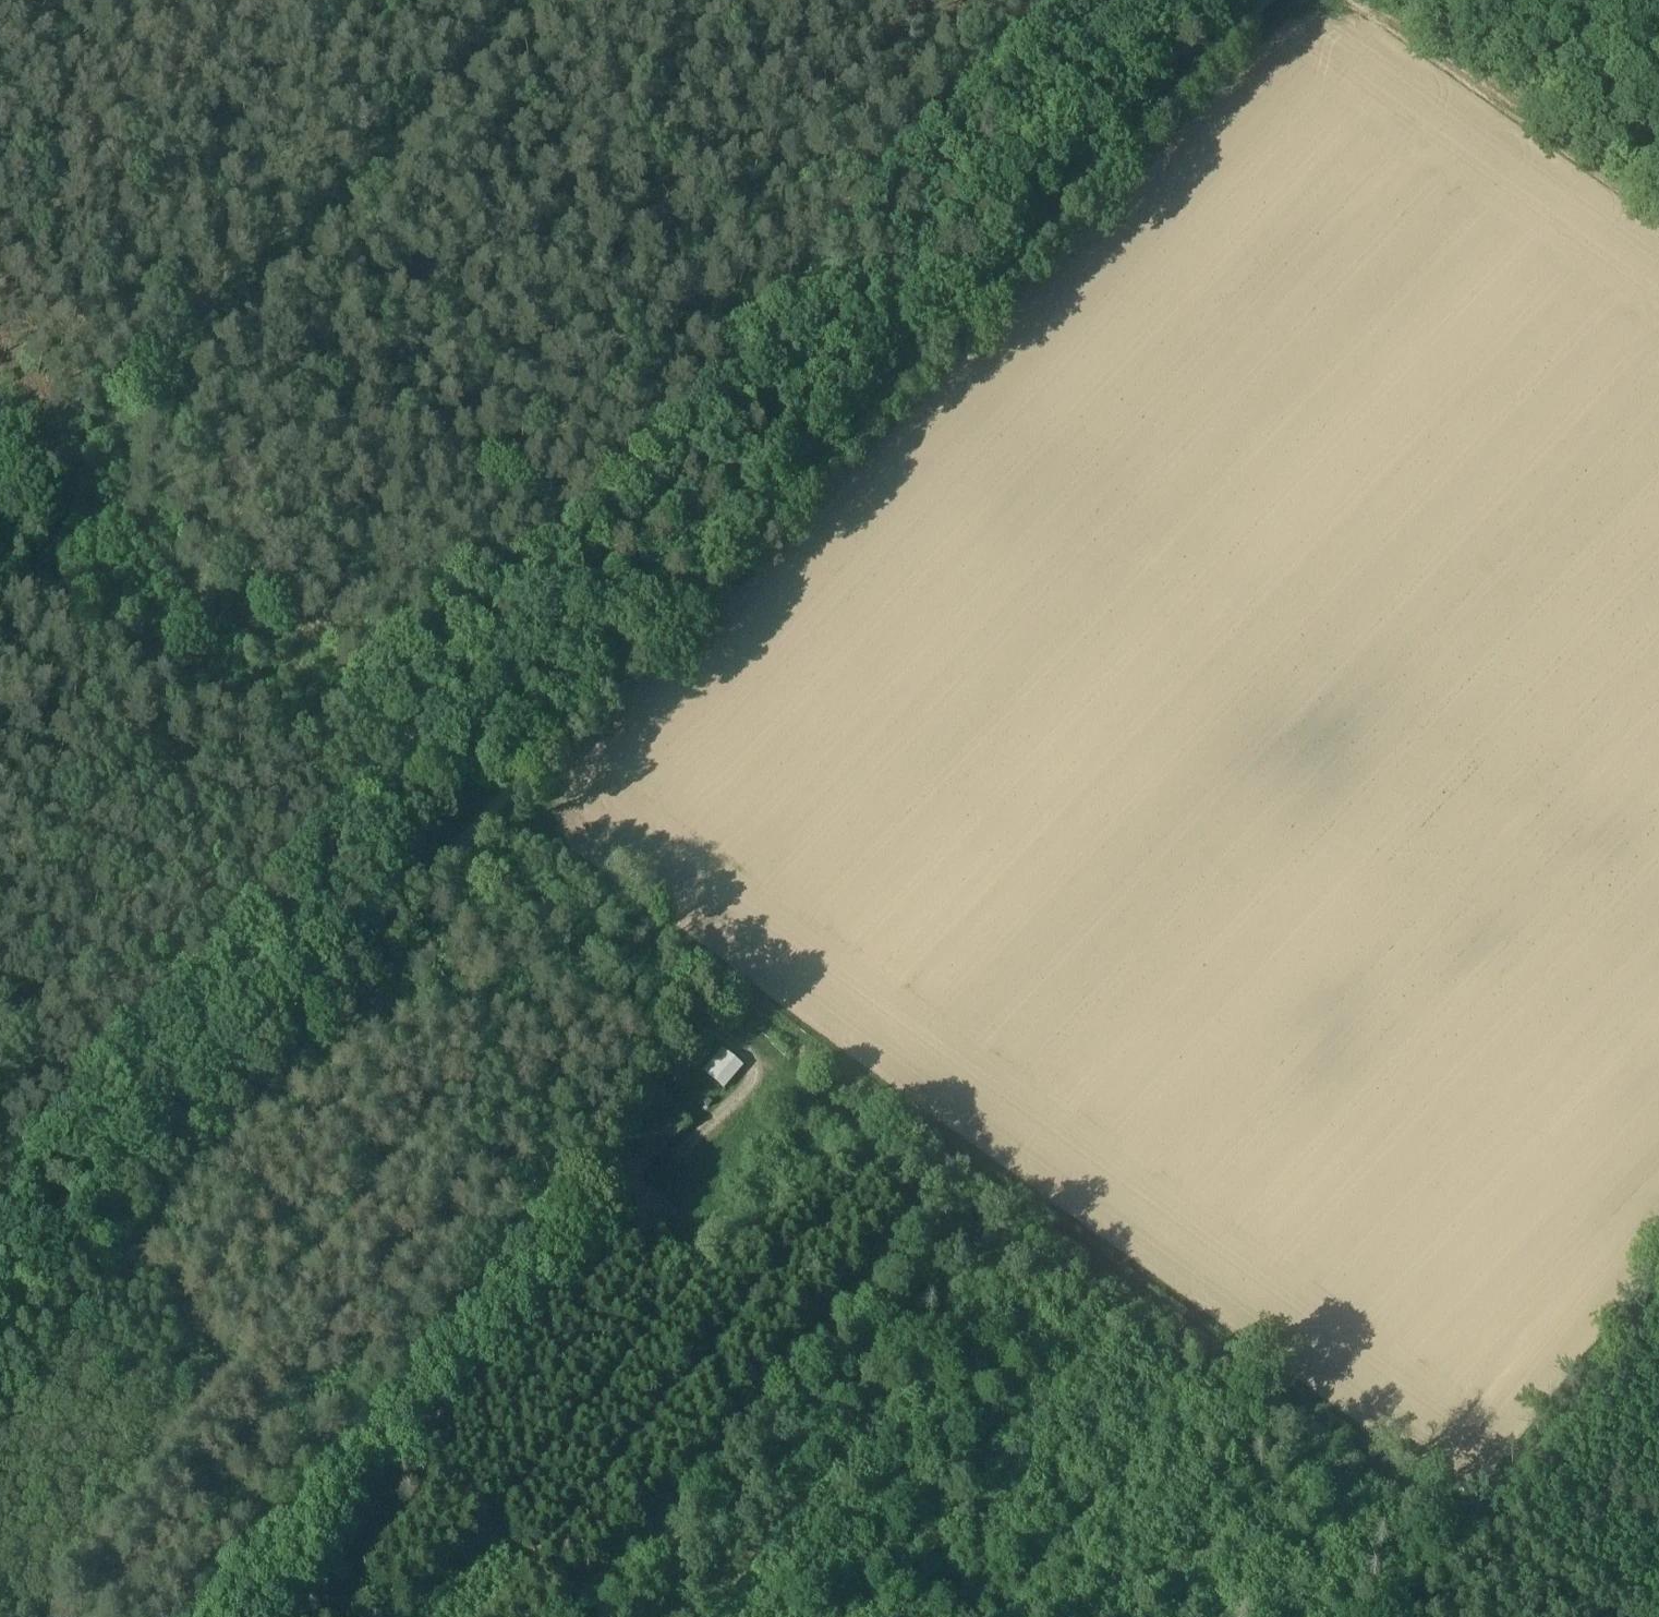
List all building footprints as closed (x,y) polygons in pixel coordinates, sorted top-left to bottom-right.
[(744,1074),(724,1056),(704,1077),(724,1095),(744,1074)]
